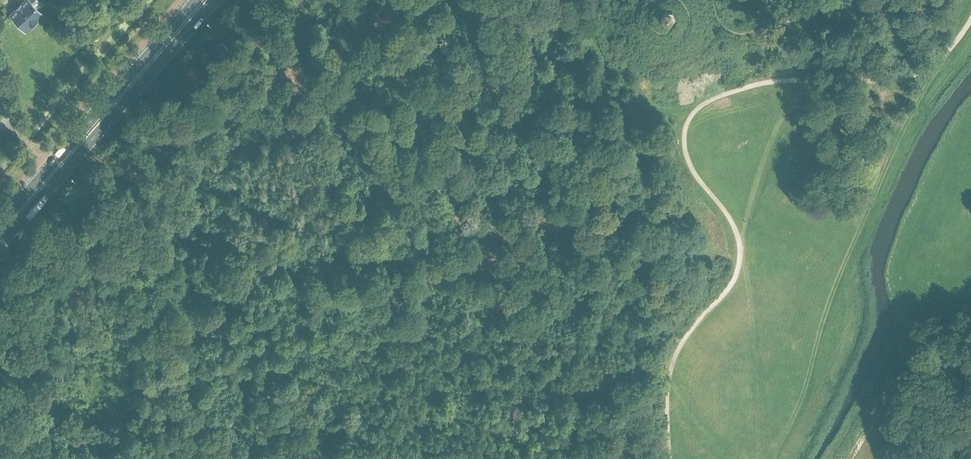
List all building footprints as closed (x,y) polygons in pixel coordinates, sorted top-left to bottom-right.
[(10,14),(26,30),(43,14),(35,5),(38,1),(37,0),(25,0),(10,14)] [(676,19),(676,18),(674,12),(666,11),(662,17),(665,24),(672,25),(676,19)] [(50,410),(42,394),(37,397),(44,413),(50,410)]
